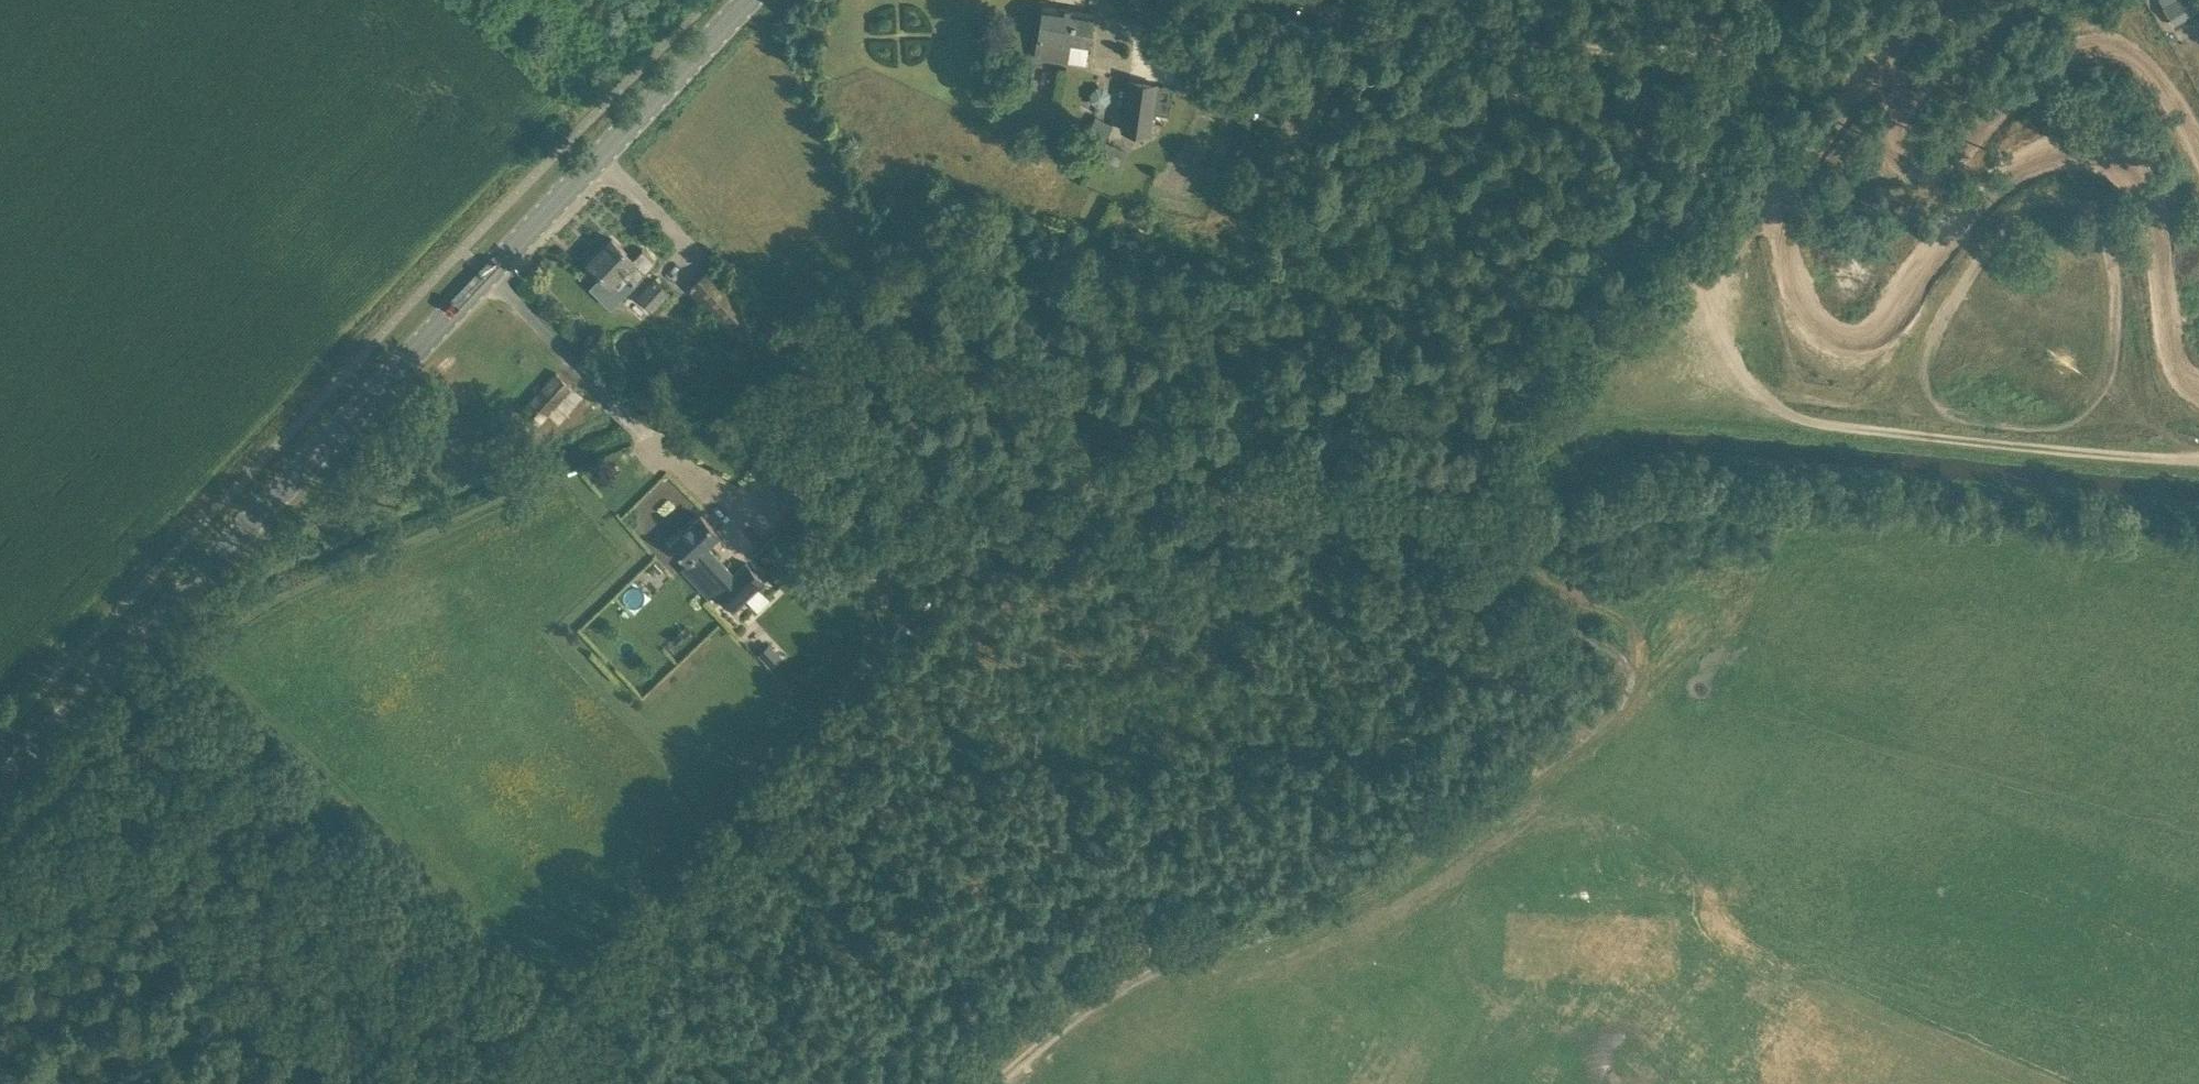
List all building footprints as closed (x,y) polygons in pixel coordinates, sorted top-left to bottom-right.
[(2176,26),(2198,11),(2198,0),(2159,0),(2176,26)] [(1044,4),(1036,56),(1067,61),(1070,42),(1089,44),(1094,11),(1044,4)] [(1121,131),(1150,135),(1157,84),(1129,80),(1121,131)] [(1105,139),(1109,131),(1090,121),(1079,143),(1096,152),(1093,157),(1106,164),(1117,145),(1105,139)] [(590,261),(598,269),(612,282),(622,271),(635,283),(656,259),(643,247),(633,257),(613,237),(590,261)] [(712,267),(691,288),(730,326),(750,306),(712,267)] [(656,279),(640,296),(654,309),(670,292),(656,279)] [(541,422),(550,412),(574,385),(558,372),(526,409),(525,409),(541,423),(541,422)] [(673,542),(681,550),(714,585),(711,588),(730,607),(759,579),(741,561),(731,571),(704,543),(719,529),(704,513),(673,542)] [(770,639),(764,644),(757,651),(769,664),(776,658),(782,653),(770,639)]
